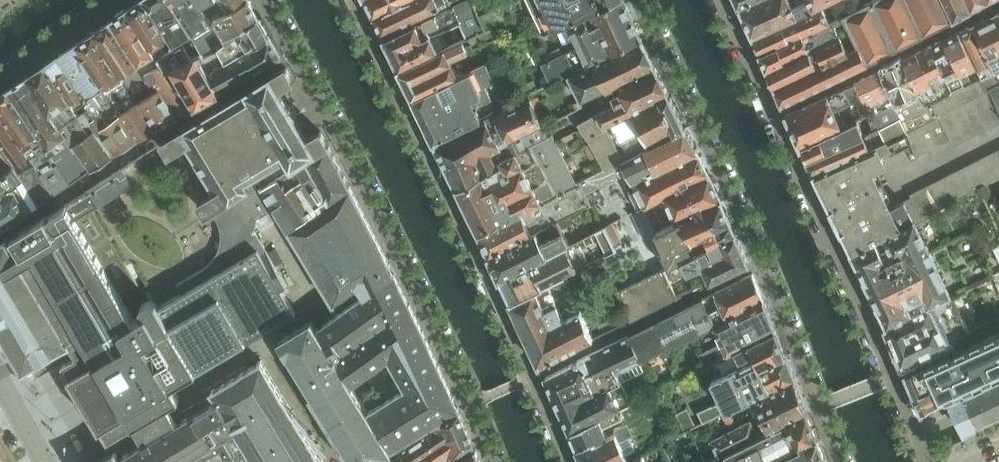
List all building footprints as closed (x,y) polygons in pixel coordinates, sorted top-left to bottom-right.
[(155,46),(167,66),(173,62),(176,66),(186,61),(184,57),(177,46),(178,45),(148,0),(141,0),(140,1),(129,9),(157,44),(155,46)] [(178,45),(177,46),(184,57),(188,55),(190,59),(202,52),(193,36),(196,34),(173,0),(148,0),(178,45)] [(196,34),(193,36),(202,52),(205,56),(223,44),(221,41),(211,23),(229,12),(222,0),(173,0),(196,34)] [(211,23),(221,41),(258,17),(249,0),(247,0),(229,12),(211,23)] [(229,12),(247,0),(222,0),(229,12)] [(371,9),(372,11),(374,14),(403,0),(367,0),(371,9)] [(374,14),(374,15),(375,15),(383,34),(384,34),(384,33),(400,26),(453,0),(403,0),(374,14)] [(400,69),(447,46),(441,33),(461,24),(467,37),(489,28),(481,14),(475,0),(463,0),(386,38),(385,38),(400,69)] [(555,31),(559,29),(558,28),(568,23),(618,0),(528,0),(544,33),(554,28),(555,31)] [(568,23),(585,62),(577,67),(568,50),(563,52),(561,47),(541,56),(553,82),(568,75),(641,37),(624,0),(618,0),(568,23)] [(741,11),(763,0),(736,0),(741,11)] [(741,11),(754,40),(823,6),(835,0),(806,0),(793,6),(790,0),(763,0),(741,11)] [(854,9),(830,21),(762,57),(767,69),(775,86),(783,104),(814,89),(813,89),(866,64),(866,63),(867,63),(894,50),(894,49),(896,49),(931,31),(953,21),(943,0),(872,0),(866,3),(854,9)] [(854,9),(866,3),(864,0),(850,0),(854,9)] [(953,21),(971,11),(966,0),(943,0),(953,21)] [(971,11),(988,2),(987,0),(966,0),(971,11)] [(500,5),(481,14),(489,28),(495,25),(507,19),(500,5)] [(823,6),(754,40),(762,57),(830,21),(823,6)] [(117,17),(116,18),(113,19),(139,58),(137,59),(139,63),(139,62),(140,65),(139,66),(149,85),(156,81),(160,88),(177,116),(196,105),(176,66),(173,62),(167,66),(155,46),(157,44),(129,9),(129,8),(128,9),(128,10),(125,11),(118,16),(117,17)] [(973,25),(997,70),(998,74),(998,12),(973,25)] [(267,32),(267,31),(262,22),(261,22),(259,19),(260,19),(259,18),(259,17),(258,17),(221,41),(223,44),(205,56),(202,58),(212,76),(235,62),(271,38),(269,36),(269,35),(267,32)] [(111,20),(112,21),(111,21),(96,30),(122,73),(139,63),(137,59),(139,58),(113,19),(112,20),(111,20)] [(408,86),(410,88),(409,88),(412,94),(414,97),(460,75),(452,58),(500,35),(495,25),(489,28),(467,37),(447,46),(400,69),(401,70),(401,71),(401,72),(402,72),(404,76),(403,77),(404,77),(404,78),(405,78),(405,80),(408,86)] [(959,31),(958,32),(976,68),(980,77),(997,70),(973,25),(959,31)] [(122,74),(122,73),(96,30),(79,41),(105,85),(106,85),(109,89),(125,78),(122,74)] [(967,72),(976,68),(958,32),(943,39),(966,85),(972,81),(967,72)] [(641,37),(568,75),(582,102),(584,101),(583,100),(606,89),(654,65),(641,37)] [(212,76),(219,91),(255,70),(256,71),(281,56),(271,38),(235,62),(212,76)] [(931,45),(929,46),(952,91),(966,85),(943,39),(931,45)] [(83,98),(86,102),(79,107),(80,109),(75,111),(89,132),(96,128),(97,130),(109,122),(99,106),(102,104),(94,92),(105,85),(79,41),(65,51),(66,52),(63,54),(62,53),(61,54),(88,95),(83,98)] [(917,52),(914,53),(939,97),(952,91),(929,46),(917,52)] [(188,55),(184,57),(186,61),(176,66),(196,105),(219,91),(212,76),(202,58),(205,56),(202,52),(190,59),(188,55)] [(914,53),(900,60),(917,89),(920,87),(929,102),(931,101),(939,97),(914,53)] [(57,56),(46,64),(75,111),(80,109),(79,107),(86,102),(83,98),(88,95),(61,54),(60,54),(60,55),(57,57),(57,56)] [(898,102),(893,104),(899,115),(907,129),(937,114),(931,101),(929,102),(920,87),(917,89),(900,60),(882,69),(898,102)] [(428,128),(434,141),(434,140),(435,141),(483,117),(477,106),(492,99),(486,86),(494,81),(485,62),(460,75),(414,97),(428,128)] [(46,64),(26,78),(50,113),(51,112),(76,149),(78,148),(92,169),(114,155),(97,130),(96,128),(89,132),(75,111),(46,64)] [(612,94),(616,102),(598,111),(599,112),(606,126),(669,94),(654,65),(606,89),(607,90),(618,85),(621,90),(612,94)] [(288,104),(277,87),(292,78),(286,67),(163,141),(170,152),(187,142),(216,189),(199,200),(207,211),(212,219),(217,215),(263,185),(263,186),(328,143),(327,143),(327,142),(321,130),(308,138),(298,121),(297,118),(297,117),(296,115),(295,115),(294,116),(291,110),(292,109),(291,108),(292,108),(291,106),(290,106),(288,104)] [(882,69),(868,76),(884,109),(893,104),(898,102),(882,69)] [(939,97),(931,101),(937,114),(907,129),(899,115),(879,125),(885,136),(813,173),(831,208),(830,209),(835,219),(842,233),(842,232),(852,253),(915,220),(963,195),(963,194),(998,176),(998,150),(912,194),(912,195),(913,197),(893,208),(893,207),(891,208),(885,195),(880,186),(873,171),(885,164),(886,165),(887,164),(886,163),(885,163),(881,153),(890,149),(892,152),(912,143),(917,154),(917,155),(951,138),(954,143),(998,121),(998,74),(997,70),(980,77),(972,81),(966,85),(952,91),(939,97)] [(868,76),(855,82),(856,82),(862,97),(868,114),(875,111),(875,113),(884,109),(868,76)] [(10,89),(49,148),(48,148),(71,183),(92,169),(78,148),(76,149),(51,112),(50,113),(26,78),(9,89),(10,89)] [(834,110),(862,97),(856,82),(828,95),(787,113),(802,146),(826,136),(827,135),(842,127),(834,110)] [(160,88),(139,102),(156,129),(177,116),(160,88)] [(35,164),(54,195),(71,183),(48,148),(49,148),(10,89),(0,96),(0,111),(35,164)] [(578,109),(569,113),(576,125),(580,123),(605,168),(685,128),(670,97),(669,94),(606,126),(599,112),(584,120),(579,109),(578,109)] [(544,126),(543,124),(531,97),(436,144),(448,168),(518,132),(527,147),(553,134),(555,133),(550,122),(544,126)] [(581,100),(575,103),(578,109),(579,109),(583,107),(581,100)] [(139,102),(122,113),(139,140),(156,129),(139,102)] [(875,111),(868,114),(873,128),(879,125),(899,115),(893,104),(884,109),(875,113),(875,111)] [(14,168),(19,175),(35,164),(0,111),(0,142),(16,167),(14,168)] [(109,122),(97,130),(114,155),(139,140),(122,113),(109,122)] [(826,136),(802,146),(807,160),(863,133),(859,119),(842,127),(827,135),(826,136)] [(879,125),(873,128),(874,130),(864,136),(863,133),(807,160),(813,173),(885,136),(879,125)] [(606,169),(578,182),(590,205),(592,204),(587,192),(606,183),(607,184),(618,179),(620,174),(627,186),(697,151),(697,150),(685,128),(605,168),(606,169)] [(501,161),(527,147),(518,132),(448,168),(457,187),(502,164),(501,161)] [(457,187),(475,222),(474,222),(475,224),(476,224),(478,228),(477,228),(478,230),(478,229),(480,232),(522,212),(540,203),(551,224),(590,205),(578,182),(557,141),(556,141),(553,134),(527,147),(501,161),(502,164),(457,187)] [(1,196),(23,180),(19,175),(14,168),(16,167),(0,142),(0,196),(1,196)] [(328,143),(263,186),(276,207),(282,217),(279,220),(285,231),(350,185),(349,184),(339,164),(338,163),(339,163),(338,161),(337,162),(334,157),(335,156),(334,154),(334,155),(328,144),(328,143)] [(697,151),(627,186),(638,210),(639,209),(665,197),(709,174),(697,151)] [(35,164),(19,175),(23,180),(40,205),(54,195),(35,164)] [(122,167),(87,189),(87,190),(98,207),(98,206),(99,207),(133,185),(124,171),(124,170),(122,167)] [(709,174),(665,197),(676,222),(721,200),(709,174)] [(40,205),(23,180),(1,196),(0,196),(0,229),(40,205)] [(218,218),(220,221),(221,225),(222,228),(222,231),(222,235),(222,237),(222,241),(221,245),(221,246),(219,250),(219,252),(217,254),(216,256),(215,258),(213,260),(211,262),(210,264),(207,266),(205,267),(178,283),(184,292),(161,306),(159,302),(158,301),(156,300),(154,299),(152,299),(150,299),(149,300),(147,301),(145,302),(145,303),(144,304),(143,305),(143,306),(143,307),(143,308),(143,310),(143,311),(144,312),(146,315),(137,320),(131,310),(128,304),(127,305),(121,295),(139,283),(94,209),(98,207),(87,190),(63,205),(64,206),(47,216),(47,215),(13,235),(9,238),(71,342),(78,355),(63,363),(70,376),(69,376),(84,401),(100,429),(102,428),(109,440),(133,426),(137,432),(144,443),(178,422),(171,412),(167,405),(180,398),(178,395),(172,386),(296,313),(282,288),(288,285),(255,229),(258,218),(276,207),(263,186),(263,185),(217,215),(218,218)] [(292,242),(296,240),(334,303),(358,286),(365,295),(394,273),(394,272),(393,273),(389,266),(391,266),(390,265),(391,265),(390,263),(389,263),(375,235),(350,185),(285,231),(292,242)] [(708,246),(735,233),(731,223),(721,200),(676,222),(659,231),(658,229),(655,231),(665,252),(662,253),(664,257),(668,266),(669,267),(682,261),(681,260),(693,254),(689,246),(694,244),(692,242),(703,236),(708,246)] [(481,234),(483,239),(483,240),(490,256),(537,232),(536,230),(531,233),(522,212),(480,232),(480,233),(481,234)] [(915,220),(852,253),(865,279),(906,258),(908,262),(931,251),(915,220)] [(613,222),(606,226),(616,246),(623,242),(613,222)] [(496,268),(500,276),(501,278),(566,245),(569,244),(563,231),(542,242),(537,232),(490,256),(496,268)] [(708,246),(712,255),(701,260),(698,253),(693,255),(693,254),(681,260),(682,261),(688,274),(703,267),(710,281),(749,263),(735,233),(708,246)] [(9,238),(8,237),(5,239),(5,240),(0,243),(0,332),(5,340),(6,339),(22,367),(21,367),(23,370),(25,369),(71,342),(9,238)] [(504,283),(505,286),(512,302),(511,302),(512,304),(549,285),(566,276),(579,270),(566,245),(501,278),(501,279),(502,279),(503,282),(503,283),(504,283)] [(874,297),(873,297),(879,308),(888,325),(913,313),(908,304),(924,297),(928,306),(951,294),(931,251),(908,262),(906,258),(865,279),(874,297)] [(664,268),(616,290),(630,320),(678,296),(671,283),(664,268)] [(457,405),(456,406),(453,400),(454,399),(454,398),(454,396),(453,396),(440,367),(439,364),(439,365),(428,341),(427,339),(424,332),(423,330),(411,307),(411,306),(410,303),(409,304),(395,275),(396,275),(395,273),(394,273),(365,295),(318,328),(312,319),(280,339),(289,353),(290,353),(353,456),(352,456),(353,458),(355,461),(374,461),(459,410),(459,409),(458,408),(459,408),(458,406),(457,405)] [(715,292),(702,299),(716,325),(764,299),(753,273),(715,291),(715,292)] [(682,278),(671,283),(678,296),(678,297),(688,292),(682,278)] [(528,339),(530,344),(531,345),(540,365),(541,365),(568,351),(593,338),(578,305),(562,313),(549,285),(512,304),(528,337),(527,337),(528,339)] [(888,327),(902,361),(903,363),(947,342),(969,332),(951,294),(928,306),(924,297),(908,304),(913,313),(888,325),(888,327)] [(629,335),(641,360),(663,350),(666,355),(673,353),(671,348),(714,326),(716,325),(702,299),(701,299),(630,335),(629,335)] [(709,349),(689,359),(694,370),(734,350),(776,329),(764,299),(716,325),(714,326),(722,343),(709,350),(709,349)] [(753,353),(756,357),(743,364),(749,365),(756,361),(760,369),(786,357),(776,329),(734,350),(739,360),(753,353)] [(906,374),(914,393),(913,393),(913,394),(912,394),(912,395),(912,396),(911,396),(911,397),(911,398),(912,399),(916,409),(916,410),(917,410),(917,411),(918,411),(919,411),(919,412),(920,412),(921,411),(922,411),(922,412),(923,412),(998,376),(998,332),(906,374)] [(553,394),(554,397),(555,399),(557,404),(558,406),(559,409),(560,409),(569,431),(633,402),(623,380),(653,365),(664,386),(678,379),(667,359),(668,358),(666,355),(663,350),(641,360),(629,335),(599,349),(582,358),(563,367),(546,376),(545,376),(553,394)] [(743,364),(711,380),(726,412),(730,410),(752,399),(753,401),(771,392),(772,395),(796,383),(794,378),(786,357),(760,369),(756,361),(749,365),(743,364)] [(118,455),(116,451),(113,453),(113,454),(100,461),(324,461),(323,460),(327,458),(321,447),(319,443),(318,443),(316,439),(316,438),(313,433),(298,409),(294,411),(293,409),(292,410),(264,362),(262,359),(258,361),(259,361),(215,388),(215,387),(211,389),(213,393),(214,392),(217,398),(196,411),(178,422),(144,443),(120,457),(118,455)] [(975,425),(974,425),(975,428),(977,427),(977,426),(981,424),(981,425),(988,421),(988,422),(991,421),(990,420),(998,416),(998,379),(974,391),(963,396),(961,397),(962,399),(963,399),(966,406),(965,406),(966,408),(967,408),(971,416),(970,416),(971,419),(972,418),(975,425)] [(771,392),(753,401),(768,432),(807,414),(796,383),(772,395),(771,392)] [(626,423),(641,416),(634,401),(633,402),(569,431),(578,449),(577,449),(578,450),(608,436),(604,425),(623,416),(626,423)] [(718,401),(697,411),(703,423),(723,413),(724,413),(718,401)] [(688,408),(677,414),(685,431),(697,426),(688,408)] [(459,410),(399,447),(409,461),(412,461),(465,425),(466,425),(465,424),(464,421),(464,420),(461,413),(460,413),(459,410)] [(724,413),(723,413),(729,426),(736,423),(730,410),(726,412),(724,413)] [(807,414),(768,432),(760,436),(751,419),(709,440),(718,458),(725,454),(726,457),(808,418),(807,414)] [(726,457),(729,461),(826,461),(817,440),(808,418),(726,457)] [(473,444),(473,443),(472,442),(468,431),(465,425),(412,461),(447,461),(473,444)] [(581,459),(583,461),(623,461),(629,459),(616,433),(608,436),(578,450),(578,451),(579,453),(581,456),(580,457),(581,459)] [(475,449),(475,450),(475,449),(474,449),(455,461),(481,461),(475,449)] [(690,456),(693,461),(705,461),(700,451),(690,456)] [(625,461),(647,461),(642,453),(625,461)]
